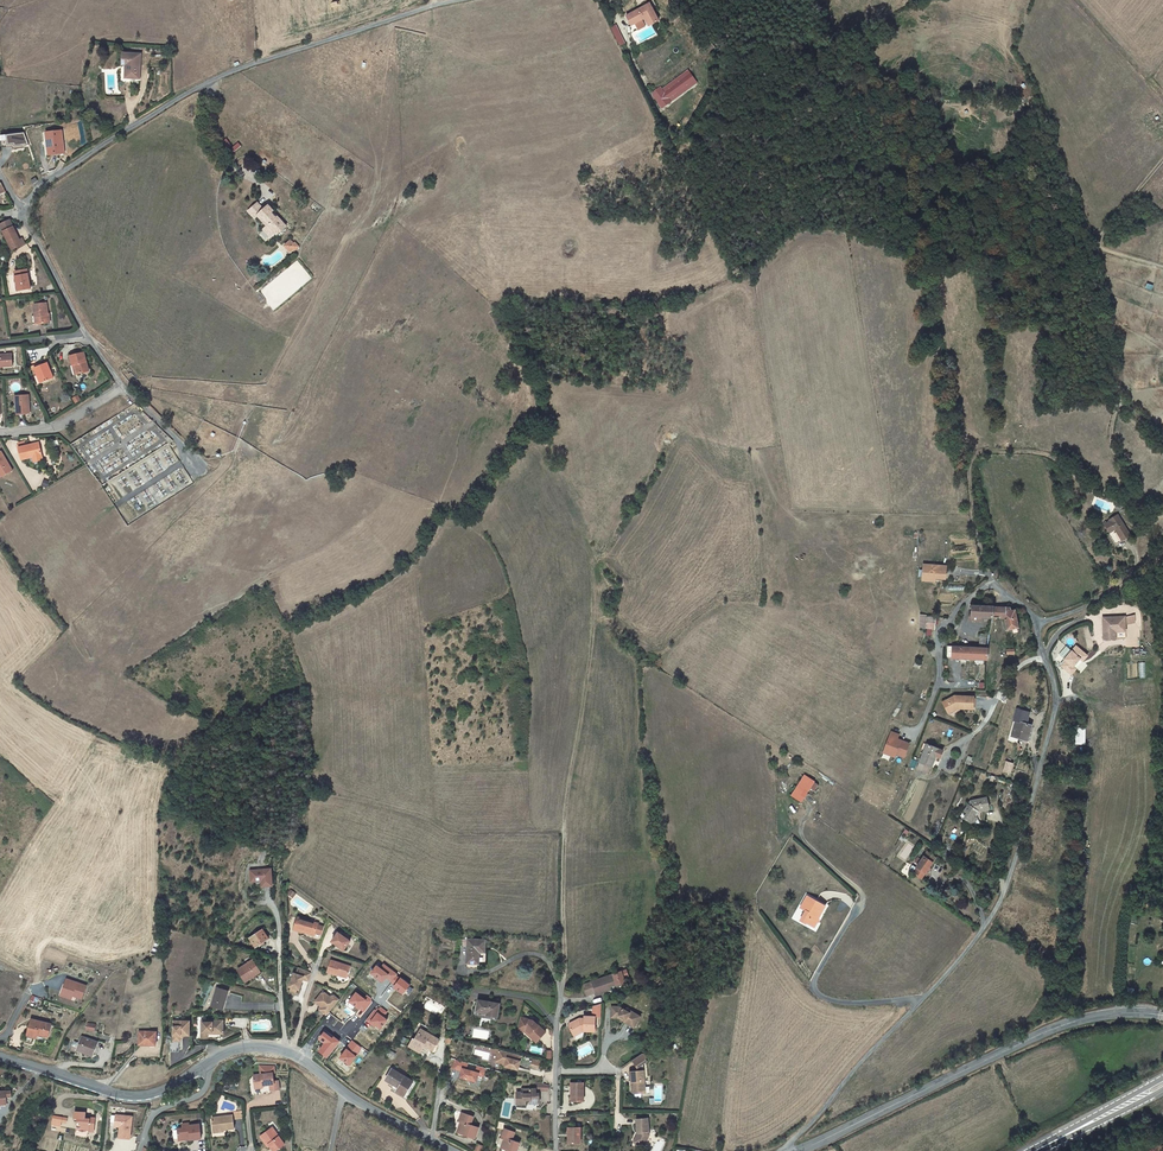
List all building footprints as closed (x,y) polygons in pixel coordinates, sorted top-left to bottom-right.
[(649,3),(625,14),(630,24),(634,22),(640,19),(644,18),(647,26),(658,21),(649,3)] [(640,19),(634,22),(637,29),(643,26),(640,19)] [(617,25),(612,28),(620,45),(625,43),(617,25)] [(124,54),(124,61),(129,61),(128,67),(129,71),(127,71),(127,80),(141,80),(141,54),(124,54)] [(653,96),(662,108),(697,82),(688,70),(662,89),(660,86),(653,92),(653,96)] [(52,132),(52,144),(49,144),(50,154),(64,153),(63,131),(52,132)] [(25,132),(8,134),(9,144),(16,143),(16,146),(29,144),(25,132)] [(227,138),(223,140),(228,147),(231,145),(227,138)] [(283,228),(284,230),(288,227),(280,217),(278,218),(274,213),(275,212),(276,211),(271,205),(266,210),(260,203),(251,211),(257,218),(260,216),(269,226),(265,229),(272,237),(278,232),(283,228)] [(1,225),(14,250),(27,243),(24,237),(21,238),(11,220),(1,225)] [(294,239),(287,246),(292,252),(296,249),(297,250),(302,246),(298,242),(297,243),(294,239)] [(29,269),(16,271),(19,291),(32,288),(29,269)] [(48,303),(35,304),(37,323),(50,322),(48,303)] [(75,365),(77,364),(80,373),(91,370),(85,352),(72,355),(75,365)] [(13,366),(12,354),(0,354),(0,367),(13,366)] [(43,385),(36,369),(43,366),(42,364),(32,369),(40,387),(43,385)] [(43,366),(36,369),(43,385),(55,380),(48,364),(43,366)] [(29,413),(27,395),(15,396),(16,403),(16,402),(17,414),(29,413)] [(36,457),(45,455),(43,442),(29,446),(22,447),(25,460),(36,457)] [(2,477),(12,471),(1,453),(0,454),(0,473),(2,477)] [(344,472),(338,477),(341,482),(348,477),(344,472)] [(1124,515),(1116,519),(1117,520),(1111,523),(1120,543),(1134,537),(1124,515)] [(927,561),(925,579),(938,580),(938,575),(949,576),(950,564),(927,561)] [(996,605),(972,604),(972,613),(972,615),(982,615),(993,615),(995,615),(996,605)] [(995,615),(993,615),(988,646),(989,646),(997,647),(1001,638),(1000,617),(1006,618),(1008,618),(1007,610),(1013,608),(1012,605),(996,605),(995,615)] [(1021,632),(1021,625),(1016,608),(1013,608),(1007,610),(1008,618),(1006,618),(1009,628),(1013,627),(1014,633),(1021,632)] [(937,617),(927,616),(926,627),(933,627),(936,628),(937,617)] [(1124,621),(1124,628),(1134,626),(1133,619),(1124,621)] [(1111,636),(1124,636),(1124,628),(1124,621),(1103,622),(1103,634),(1111,634),(1111,636)] [(1111,636),(1103,636),(1104,645),(1125,644),(1124,636),(1111,636)] [(987,658),(989,646),(988,646),(953,644),(952,656),(987,658)] [(1067,660),(1062,665),(1072,673),(1088,655),(1077,645),(1065,658),(1067,660)] [(989,646),(987,658),(995,659),(997,647),(989,646)] [(1065,646),(1060,655),(1064,657),(1069,648),(1065,646)] [(947,697),(952,708),(957,706),(973,707),(975,695),(955,693),(947,697)] [(1011,740),(1015,741),(1024,743),(1026,733),(1029,734),(1030,729),(1025,728),(1029,716),(1018,713),(1017,715),(1015,715),(1012,725),(1015,726),(1011,740)] [(893,729),(887,746),(894,749),(894,750),(897,751),(906,755),(911,741),(899,736),(900,735),(898,734),(899,731),(893,729)] [(916,770),(926,775),(929,768),(930,769),(935,758),(939,760),(942,753),(938,751),(923,745),(921,751),(924,752),(916,770)] [(887,746),(885,750),(896,754),(897,751),(894,750),(894,749),(887,746)] [(908,767),(914,770),(917,763),(911,760),(908,767)] [(1001,776),(1008,778),(1010,771),(1003,769),(1001,776)] [(812,788),(815,790),(820,783),(805,774),(791,795),(803,802),(812,788)] [(962,822),(969,827),(974,821),(972,820),(976,815),(987,811),(984,801),(969,806),(963,815),(966,817),(962,822)] [(269,851),(264,849),(259,862),(264,864),(269,851)] [(917,869),(914,874),(920,879),(924,874),(925,875),(929,869),(928,868),(935,858),(926,852),(915,867),(917,869)] [(272,869),(251,870),(252,881),(263,880),(263,882),(273,882),(272,869)] [(802,905),(806,908),(800,917),(806,922),(808,919),(815,925),(819,919),(817,918),(826,905),(809,894),(802,905)] [(304,932),(305,931),(314,934),(314,932),(319,934),(322,926),(317,924),(317,923),(298,917),(293,929),(304,933),(304,932)] [(262,926),(247,933),(252,944),(267,937),(262,926)] [(338,932),(331,941),(343,950),(350,941),(338,932)] [(480,951),(486,952),(488,940),(472,938),(469,961),(478,963),(480,951)] [(250,956),(235,965),(243,978),(258,969),(250,956)] [(334,974),(335,973),(346,976),(349,966),(330,960),(325,972),(334,974)] [(310,971),(296,966),(293,973),(291,972),(286,985),(288,986),(293,987),(296,989),(300,978),(306,981),(310,971)] [(597,989),(598,990),(598,992),(612,988),(611,983),(617,982),(619,986),(626,983),(622,971),(585,984),(588,992),(597,989)] [(86,985),(66,979),(62,992),(77,996),(83,997),(86,985)] [(225,1007),(227,999),(229,991),(217,987),(212,1004),(225,1007)] [(327,1012),(337,999),(332,995),(330,995),(329,997),(322,992),(320,992),(313,1001),(320,1007),(327,1012)] [(498,1001),(477,998),(475,1005),(473,1005),(472,1013),(495,1017),(498,1001)] [(618,1015),(625,1019),(624,1021),(634,1026),(640,1016),(629,1010),(628,1012),(618,1007),(611,1006),(610,1017),(617,1018),(618,1015)] [(582,1020),(576,1021),(576,1019),(568,1023),(568,1027),(572,1035),(577,1031),(581,1032),(583,1032),(584,1030),(593,1031),(594,1016),(583,1015),(583,1017),(581,1017),(582,1020)] [(531,1019),(519,1016),(516,1029),(524,1031),(526,1029),(537,1039),(545,1030),(531,1019)] [(226,1018),(206,1018),(206,1030),(213,1030),(226,1031),(226,1018)] [(32,1020),(28,1035),(35,1036),(36,1033),(41,1034),(49,1036),(52,1023),(32,1019),(32,1020)] [(173,1033),(173,1035),(181,1035),(181,1033),(183,1033),(190,1033),(190,1019),(173,1019),(173,1033)] [(414,1041),(432,1051),(438,1041),(428,1035),(431,1031),(418,1023),(413,1033),(417,1036),(414,1041)] [(156,1037),(155,1024),(137,1025),(137,1038),(156,1037)] [(537,1039),(526,1029),(524,1031),(536,1041),(537,1039)] [(85,1047),(86,1045),(95,1047),(98,1036),(83,1031),(79,1045),(85,1047)] [(510,1052),(499,1050),(496,1062),(507,1064),(507,1063),(509,1063),(509,1065),(520,1067),(523,1055),(510,1052)] [(631,1063),(635,1070),(645,1064),(641,1057),(638,1059),(631,1063)] [(402,1096),(403,1094),(410,1081),(389,1070),(382,1082),(391,1086),(389,1089),(402,1096)] [(272,1071),(253,1072),(254,1082),(262,1082),(262,1083),(266,1083),(269,1082),(270,1088),(279,1088),(278,1077),(272,1078),(272,1071)] [(631,1092),(633,1094),(641,1094),(641,1086),(643,1086),(642,1071),(630,1072),(631,1082),(632,1082),(632,1085),(630,1085),(631,1092)] [(547,1090),(547,1083),(535,1080),(535,1088),(535,1092),(539,1092),(538,1090),(547,1090)] [(581,1083),(568,1083),(569,1102),(581,1101),(581,1083)] [(530,1100),(539,1100),(539,1092),(535,1092),(535,1088),(523,1088),(523,1091),(516,1091),(516,1104),(526,1103),(526,1099),(530,1099),(530,1100)] [(8,1094),(14,1094),(14,1089),(0,1089),(0,1102),(8,1102),(8,1094)] [(210,1115),(211,1129),(223,1127),(233,1126),(232,1117),(242,1115),(241,1108),(231,1110),(231,1113),(210,1115)] [(89,1126),(96,1126),(97,1116),(86,1115),(86,1111),(75,1110),(75,1116),(78,1117),(77,1129),(89,1130),(89,1126)] [(457,1114),(469,1119),(470,1115),(459,1111),(457,1114)] [(64,1115),(55,1114),(53,1123),(62,1125),(64,1115)] [(133,1115),(116,1114),(116,1123),(118,1123),(118,1125),(121,1125),(120,1136),(131,1137),(133,1115)] [(469,1119),(457,1114),(455,1119),(458,1120),(454,1131),(472,1138),(476,1127),(467,1123),(469,1119)] [(641,1147),(648,1134),(647,1118),(636,1118),(635,1132),(637,1132),(637,1137),(634,1137),(632,1139),(637,1142),(635,1144),(641,1147)] [(177,1136),(188,1135),(188,1138),(189,1139),(200,1138),(198,1123),(188,1124),(188,1122),(180,1122),(180,1126),(176,1127),(177,1136)] [(265,1142),(268,1140),(271,1144),(274,1149),(285,1142),(272,1124),(259,1133),(265,1142)] [(579,1128),(566,1128),(566,1144),(579,1144),(579,1128)] [(77,1129),(77,1132),(77,1135),(78,1137),(87,1137),(88,1136),(88,1133),(89,1130),(77,1129)] [(510,1134),(501,1131),(498,1139),(496,1138),(494,1143),(498,1145),(497,1147),(507,1150),(514,1150),(517,1142),(509,1139),(510,1134)]
